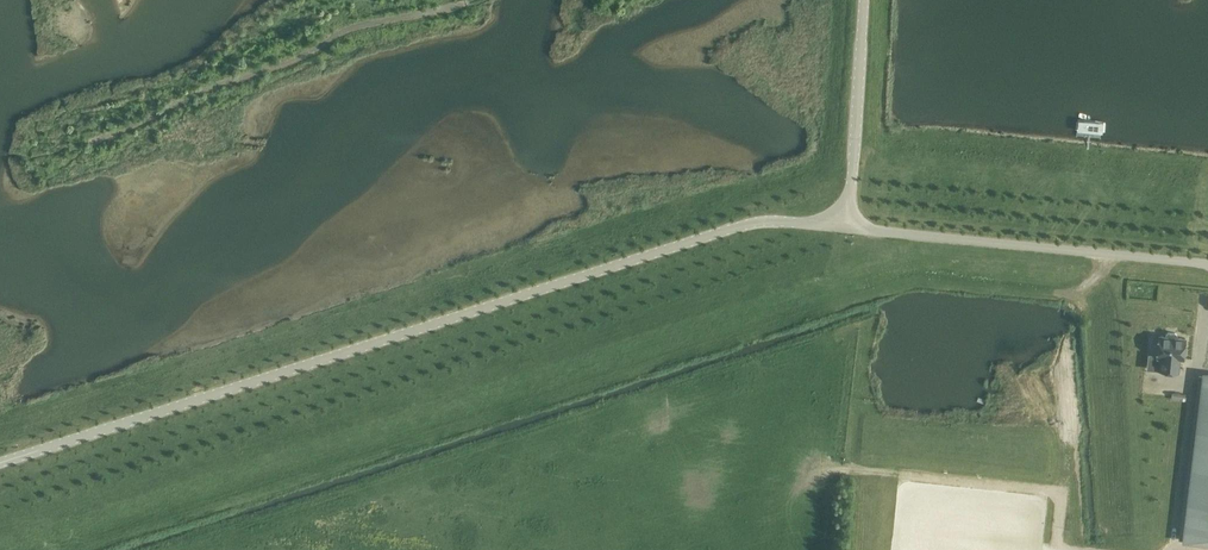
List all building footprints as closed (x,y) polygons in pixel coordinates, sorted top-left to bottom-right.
[(1174,349),(1177,328),(1168,326),(1168,324),(1159,323),(1159,325),(1151,324),(1148,345),(1156,346),(1154,359),(1163,361),(1165,348),(1174,349)] [(1185,540),(1207,543),(1207,375),(1205,375),(1187,517),(1185,540)]
